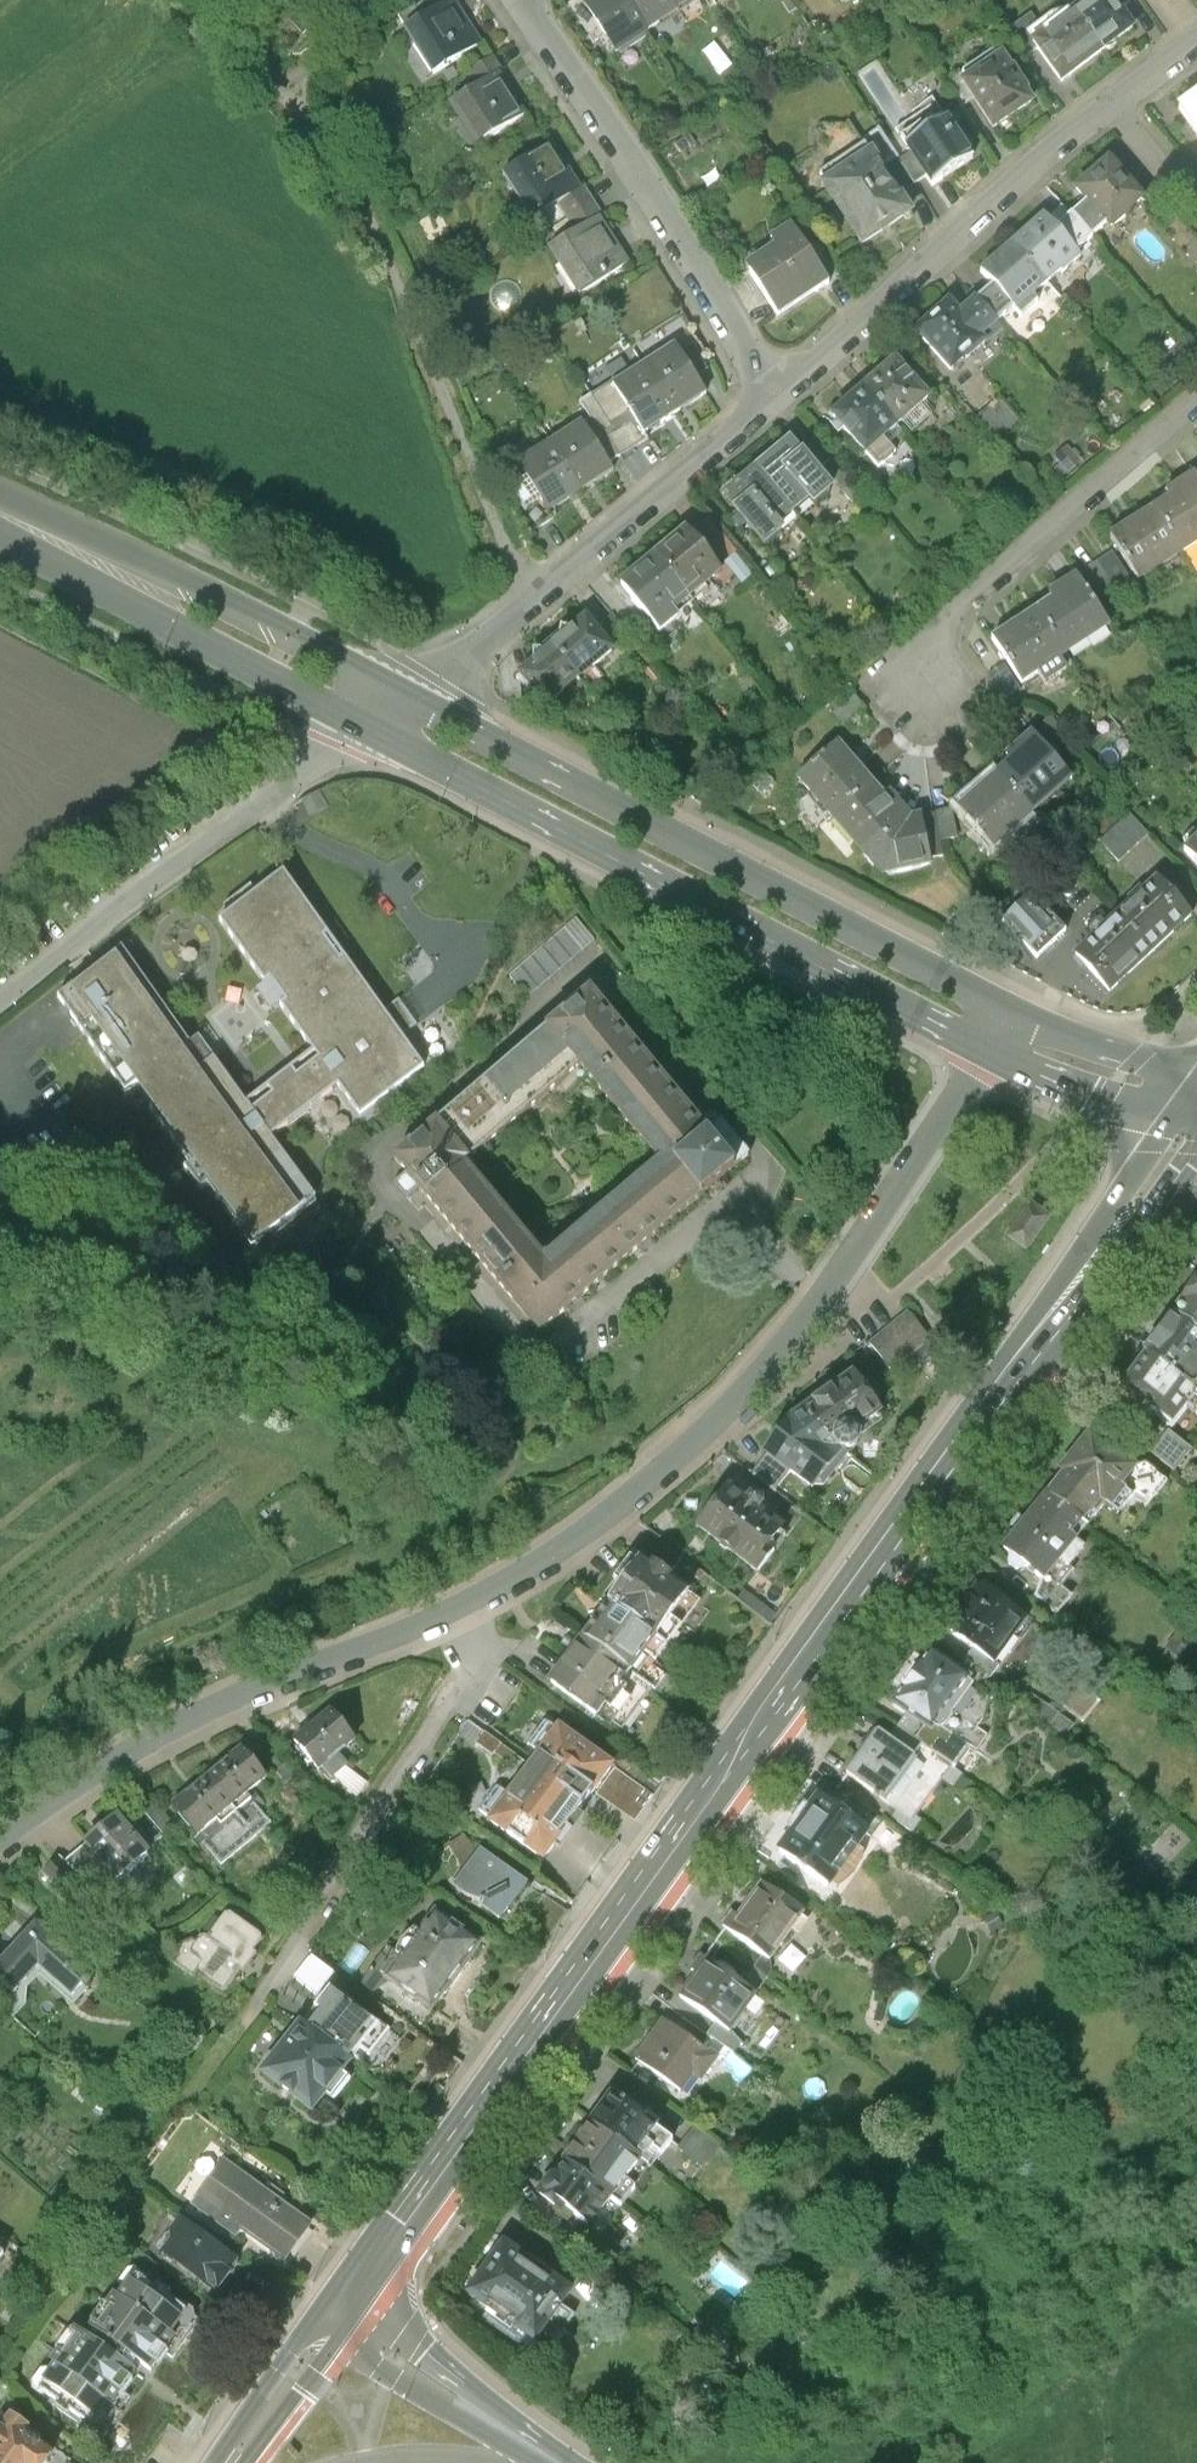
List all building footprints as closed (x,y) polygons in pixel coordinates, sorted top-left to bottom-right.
[(418,28),(447,72),(497,39),(471,0),(461,0),(445,11),(418,28)] [(445,11),(461,0),(438,0),(445,11)] [(647,32),(626,0),(598,0),(586,8),(585,9),(605,38),(616,54),(648,33),(647,32)] [(676,8),(670,0),(626,0),(647,32),(659,24),(658,22),(677,10),(676,8)] [(676,8),(688,0),(670,0),(676,8)] [(1090,8),(1119,48),(1150,25),(1132,0),(1101,0),(1090,8)] [(593,44),(605,38),(585,9),(586,8),(582,1),(569,9),(593,44)] [(1052,42),(1049,37),(1062,28),(1048,8),(1028,21),(1042,50),(1052,42)] [(1078,78),(1119,48),(1090,8),(1062,28),(1049,37),(1052,42),(1078,78)] [(983,74),(979,77),(988,92),(1009,124),(1049,98),(1018,51),(983,74)] [(481,70),(490,85),(513,70),(518,67),(508,52),(481,70)] [(976,99),(988,92),(979,77),(983,74),(979,67),(962,77),(976,99)] [(490,85),(463,103),(489,143),(539,111),(513,70),(490,85)] [(1179,109),(1196,135),(1196,97),(1179,109)] [(670,126),(659,110),(648,118),(659,134),(670,126)] [(922,139),(947,177),(986,151),(962,113),(922,139)] [(878,135),(886,147),(896,162),(912,151),(894,124),(878,135)] [(711,139),(704,128),(690,137),(697,148),(711,139)] [(567,140),(517,172),(546,216),(571,199),(596,183),(567,140)] [(886,147),(835,182),(877,243),(928,208),(896,162),(886,147)] [(1076,190),(1086,202),(1107,225),(1111,230),(1144,201),(1109,161),(1076,190)] [(571,199),(590,229),(613,214),(618,211),(599,181),(596,183),(571,199)] [(1086,202),(1071,215),(1092,238),(1107,225),(1086,202)] [(590,229),(563,247),(592,292),(642,259),(613,214),(590,229)] [(1042,218),(1010,246),(1045,286),(1077,258),(1074,254),(1092,238),(1071,215),(1053,231),(1042,218)] [(826,254),(806,224),(787,237),(792,244),(762,264),(794,312),(843,279),(826,254)] [(1016,312),(1045,286),(1010,246),(980,272),(993,286),(1012,308),(1016,312)] [(993,286),(975,302),(994,324),(1012,308),(993,286)] [(947,305),(915,333),(950,373),(999,329),(994,324),(975,302),(958,317),(947,305)] [(691,343),(660,363),(689,408),(720,388),(710,373),(695,349),(691,343)] [(895,361),(863,389),(897,427),(929,399),(895,361)] [(658,427),(689,408),(660,363),(629,382),(658,427)] [(627,379),(607,391),(628,424),(620,429),(635,452),(662,434),(658,427),(629,382),(627,379)] [(865,455),(897,427),(863,389),(831,417),(865,455)] [(605,416),(597,421),(622,460),(635,452),(620,429),(628,424),(607,391),(595,399),(605,416)] [(597,421),(565,441),(595,488),(627,467),(622,460),(597,421)] [(563,508),(595,488),(565,441),(533,462),(563,508)] [(793,443),(758,472),(794,516),(811,503),(816,509),(835,494),(793,443)] [(834,456),(823,465),(842,487),(853,478),(834,456)] [(779,529),(794,516),(758,472),(723,500),(765,552),(785,536),(779,529)] [(1154,511),(1182,556),(1196,546),(1196,480),(1194,475),(1168,492),(1173,499),(1154,511)] [(1139,583),(1182,556),(1154,511),(1111,538),(1139,583)] [(688,532),(655,560),(687,598),(720,571),(688,532)] [(1081,572),(1096,596),(1126,577),(1111,553),(1081,572)] [(671,611),(687,598),(655,560),(622,588),(660,633),(677,619),(671,611)] [(1053,603),(1040,611),(1068,655),(1109,628),(1076,577),(1048,595),(1053,603)] [(1058,661),(1068,655),(1040,611),(994,640),(1023,685),(1039,674),(1046,685),(1065,672),(1058,661)] [(612,614),(601,624),(616,642),(628,631),(643,649),(653,640),(634,617),(623,627),(612,614)] [(555,638),(548,644),(579,680),(612,651),(585,619),(558,642),(555,638)] [(548,644),(538,653),(532,653),(532,663),(516,676),(544,709),(579,680),(548,644)] [(1070,738),(1049,717),(1037,729),(1057,750),(1070,738)] [(1011,765),(998,777),(1034,818),(1072,784),(1031,737),(1006,759),(1011,765)] [(797,782),(843,837),(884,802),(838,748),(797,782)] [(994,852),(1034,818),(998,777),(958,811),(994,852)] [(890,797),(884,802),(843,837),(879,879),(929,868),(928,860),(919,818),(909,820),(890,797)] [(951,811),(934,815),(940,841),(957,838),(951,811)] [(934,815),(919,818),(928,860),(943,857),(940,841),(934,815)] [(1118,861),(1147,835),(1131,816),(1101,841),(1118,861)] [(1185,853),(1196,865),(1196,841),(1185,853)] [(283,870),(219,917),(264,979),(268,975),(284,996),(279,999),(318,1050),(295,1067),(290,1060),(265,1078),(271,1085),(250,1100),(213,1050),(199,1059),(184,1039),(189,1035),(121,944),(57,991),(124,1082),(136,1073),(152,1094),(148,1098),(189,1153),(182,1157),(199,1180),(206,1175),(250,1235),(315,1188),(270,1128),(337,1079),(359,1108),(423,1060),(401,1030),(415,1019),(398,995),(383,1006),(344,952),(340,955),(324,935),(329,931),(283,870)] [(1156,878),(1114,915),(1152,955),(1191,917),(1156,878)] [(997,926),(1032,962),(1064,931),(1029,895),(997,926)] [(1110,994),(1152,955),(1114,915),(1072,954),(1110,994)] [(594,939),(575,916),(508,973),(527,995),(594,939)] [(419,1181),(539,1328),(748,1155),(714,1114),(700,1126),(589,991),(394,1151),(406,1165),(392,1176),(406,1192),(419,1181)] [(1052,1219),(1029,1202),(1004,1236),(1026,1252),(1026,1253),(1052,1219)] [(1187,1315),(1196,1323),(1196,1302),(1187,1315)] [(931,1341),(907,1312),(868,1344),(891,1373),(931,1341)] [(1187,1315),(1157,1353),(1196,1384),(1196,1323),(1187,1315)] [(1132,1354),(1154,1326),(1141,1316),(1119,1343),(1132,1354)] [(1196,1414),(1196,1384),(1157,1353),(1134,1381),(1189,1424),(1196,1414)] [(867,1367),(817,1404),(836,1434),(847,1427),(852,1433),(895,1405),(867,1367)] [(824,1441),(836,1434),(817,1404),(805,1413),(779,1449),(805,1467),(826,1482),(845,1455),(824,1441)] [(1154,1462),(1108,1426),(1079,1463),(1083,1466),(1065,1490),(1103,1520),(1121,1498),(1131,1506),(1144,1489),(1137,1484),(1154,1462)] [(1168,1449),(1190,1467),(1196,1459),(1196,1439),(1184,1428),(1168,1449)] [(791,1486),(805,1467),(779,1449),(766,1468),(791,1486)] [(1154,1462),(1137,1484),(1144,1489),(1163,1504),(1182,1480),(1156,1460),(1154,1462)] [(714,1520),(772,1565),(799,1531),(792,1526),(798,1518),(747,1478),(714,1520)] [(1090,1536),(1103,1520),(1065,1490),(1022,1543),(1059,1573),(1050,1585),(1074,1604),(1088,1586),(1077,1578),(1089,1562),(1087,1560),(1100,1544),(1090,1536)] [(716,1593),(701,1582),(655,1548),(623,1591),(627,1594),(684,1636),(716,1593)] [(1045,1616),(995,1581),(961,1629),(987,1648),(1010,1664),(1045,1616)] [(643,1663),(658,1642),(671,1652),(684,1636),(627,1594),(600,1631),(643,1663)] [(600,1631),(567,1675),(611,1708),(619,1696),(624,1700),(638,1681),(632,1677),(643,1663),(600,1631)] [(987,1648),(972,1668),(984,1677),(995,1685),(1010,1664),(987,1648)] [(933,1664),(908,1699),(948,1727),(984,1677),(972,1668),(952,1654),(941,1669),(933,1664)] [(1090,1719),(1046,1687),(1037,1699),(1081,1731),(1090,1719)] [(346,1703),(309,1733),(332,1761),(369,1731),(346,1703)] [(489,1817),(542,1855),(612,1758),(559,1721),(489,1817)] [(910,1722),(902,1734),(929,1753),(937,1742),(910,1722)] [(890,1725),(859,1768),(898,1796),(929,1753),(902,1734),(890,1725)] [(479,1728),(470,1744),(506,1767),(516,1751),(479,1728)] [(257,1741),(223,1770),(246,1797),(281,1768),(257,1741)] [(613,1768),(595,1794),(633,1820),(651,1794),(613,1768)] [(212,1826),(246,1797),(223,1770),(189,1798),(212,1826)] [(844,1776),(831,1793),(878,1827),(884,1832),(897,1815),(844,1776)] [(157,1800),(178,1825),(189,1816),(169,1791),(157,1800)] [(793,1845),(840,1880),(878,1827),(831,1793),(793,1845)] [(102,1832),(131,1868),(161,1844),(130,1806),(100,1831),(102,1832)] [(81,1849),(97,1868),(107,1860),(121,1877),(131,1868),(102,1832),(81,1849)] [(493,1840),(465,1876),(493,1891),(492,1896),(518,1914),(543,1879),(538,1876),(540,1872),(493,1840)] [(58,1865),(80,1887),(96,1871),(74,1849),(58,1865)] [(775,1876),(741,1924),(783,1953),(817,1905),(775,1876)] [(449,1898),(400,1966),(445,2000),(495,1932),(449,1898)] [(189,1957),(208,1970),(213,1963),(226,1972),(224,1975),(237,1984),(254,1960),(259,1963),(270,1948),(265,1944),(276,1928),(241,1902),(220,1930),(217,1928),(211,1937),(205,1933),(190,1941),(194,1950),(189,1957)] [(49,1913),(15,1952),(10,1947),(0,1958),(0,1960),(33,1990),(53,1967),(87,1997),(105,1976),(100,1972),(107,1964),(49,1913)] [(695,1992),(730,2016),(743,2025),(769,1987),(757,1979),(715,1950),(706,1962),(713,1967),(695,1992)] [(768,1964),(757,1979),(769,1987),(780,1972),(768,1964)] [(316,2013),(365,2051),(374,2039),(383,2046),(403,2020),(345,1975),(316,2013)] [(316,2013),(277,2064),(325,2102),(365,2051),(316,2013)] [(714,2042),(676,2016),(650,2054),(695,2085),(707,2068),(715,2074),(730,2053),(714,2042)] [(720,2029),(722,2030),(745,2047),(747,2048),(756,2034),(743,2025),(730,2016),(720,2029)] [(730,2053),(737,2059),(745,2047),(722,2030),(714,2042),(730,2053)] [(630,2087),(605,2119),(664,2164),(687,2134),(670,2121),(672,2119),(630,2087)] [(710,2118),(693,2139),(717,2159),(734,2138),(710,2118)] [(605,2119),(578,2154),(637,2199),(664,2164),(605,2119)] [(326,2215),(239,2154),(207,2200),(251,2231),(259,2221),(301,2250),(326,2215)] [(615,2228),(637,2199),(578,2154),(553,2187),(564,2195),(566,2191),(615,2228)] [(185,2229),(176,2241),(228,2280),(251,2248),(193,2206),(184,2220),(185,2229)] [(517,2229),(481,2279),(549,2328),(585,2278),(517,2229)] [(0,2234),(0,2278),(21,2249),(0,2234)] [(168,2364),(180,2346),(187,2352),(215,2314),(204,2306),(208,2300),(200,2294),(191,2306),(148,2275),(136,2291),(131,2288),(101,2328),(89,2320),(66,2353),(71,2356),(54,2380),(72,2393),(70,2396),(85,2406),(83,2409),(94,2417),(92,2420),(96,2423),(119,2391),(125,2396),(149,2363),(146,2360),(152,2352),(168,2364)] [(0,2438),(0,2460),(5,2462),(49,2462),(63,2445),(37,2425),(41,2420),(23,2406),(0,2438)]
